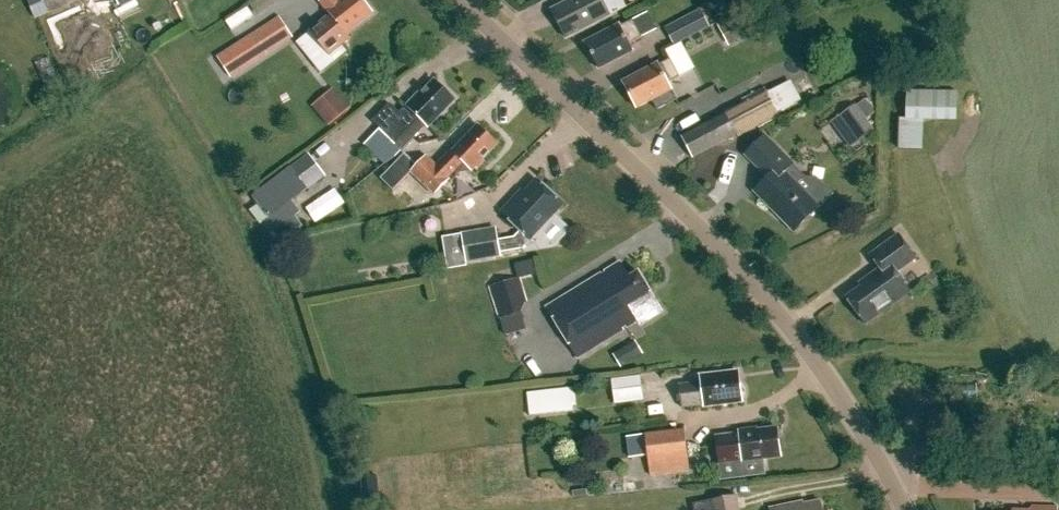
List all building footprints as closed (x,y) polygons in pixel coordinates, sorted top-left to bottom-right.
[(51,15),(86,0),(45,0),(51,15)] [(332,17),(311,33),(330,57),(351,41),(347,37),(374,15),(362,0),(350,0),(343,6),(338,0),(325,0),(321,3),(332,17)] [(554,10),(569,37),(626,7),(622,0),(574,0),(554,10)] [(648,10),(633,18),(641,35),(657,27),(648,10)] [(695,66),(682,40),(705,29),(696,10),(665,25),(674,44),(665,48),(678,75),(695,66)] [(231,79),(293,39),(280,17),(217,57),(231,79)] [(620,25),(586,43),(599,68),(633,51),(629,42),(641,36),(633,21),(622,27),(620,25)] [(667,82),(678,76),(669,60),(658,66),(657,64),(624,83),(637,108),(652,100),(658,111),(678,101),(667,82)] [(391,108),(375,123),(396,144),(419,122),(428,131),(455,104),(436,85),(425,95),(423,93),(406,109),(408,111),(401,117),(391,108)] [(350,109),(334,90),(312,107),(329,127),(350,109)] [(724,111),(726,115),(683,137),(693,156),(737,133),(739,137),(779,117),(765,91),(724,111)] [(957,92),(907,91),(907,121),(957,122),(957,92)] [(865,100),(857,106),(867,119),(875,114),(865,100)] [(857,106),(842,117),(860,142),(876,130),(867,119),(857,106)] [(427,159),(411,175),(435,198),(464,168),(472,176),(500,148),(480,128),(453,156),(451,154),(437,169),(427,159)] [(767,179),(754,193),(794,233),(831,196),(821,185),(812,185),(803,194),(784,174),(792,166),(763,136),(744,155),(767,179)] [(309,155),(266,187),(252,197),(278,231),(302,213),(294,202),(326,177),(309,155)] [(498,234),(463,240),(468,267),(502,260),(502,257),(523,253),(564,208),(537,183),(519,203),(516,200),(502,216),(521,234),(515,241),(499,244),(498,234)] [(845,300),(864,326),(910,293),(895,273),(915,259),(897,236),(869,256),(879,270),(868,278),(870,281),(845,300)] [(638,322),(640,326),(663,313),(639,273),(629,278),(620,263),(546,307),(577,358),(638,322)] [(490,288),(500,320),(523,313),(522,312),(523,312),(523,309),(526,309),(525,305),(528,304),(520,279),(490,288)] [(643,355),(635,342),(613,355),(622,368),(643,355)] [(701,385),(679,387),(682,410),(704,407),(704,408),(742,404),(738,374),(700,379),(701,385)] [(615,405),(644,401),(641,376),(612,379),(615,405)] [(574,388),(527,393),(530,417),(574,412),(573,407),(577,407),(574,388)] [(781,441),(778,442),(777,430),(757,432),(757,429),(738,432),(739,435),(717,438),(720,459),(736,457),(739,479),(765,476),(763,460),(780,458),(780,455),(782,455),(781,441)] [(652,479),(691,473),(686,432),(646,436),(629,439),(632,459),(648,458),(652,479)] [(710,501),(712,509),(740,509),(737,496),(710,501)] [(820,501),(802,505),(802,503),(770,509),(822,509),(820,501)]
